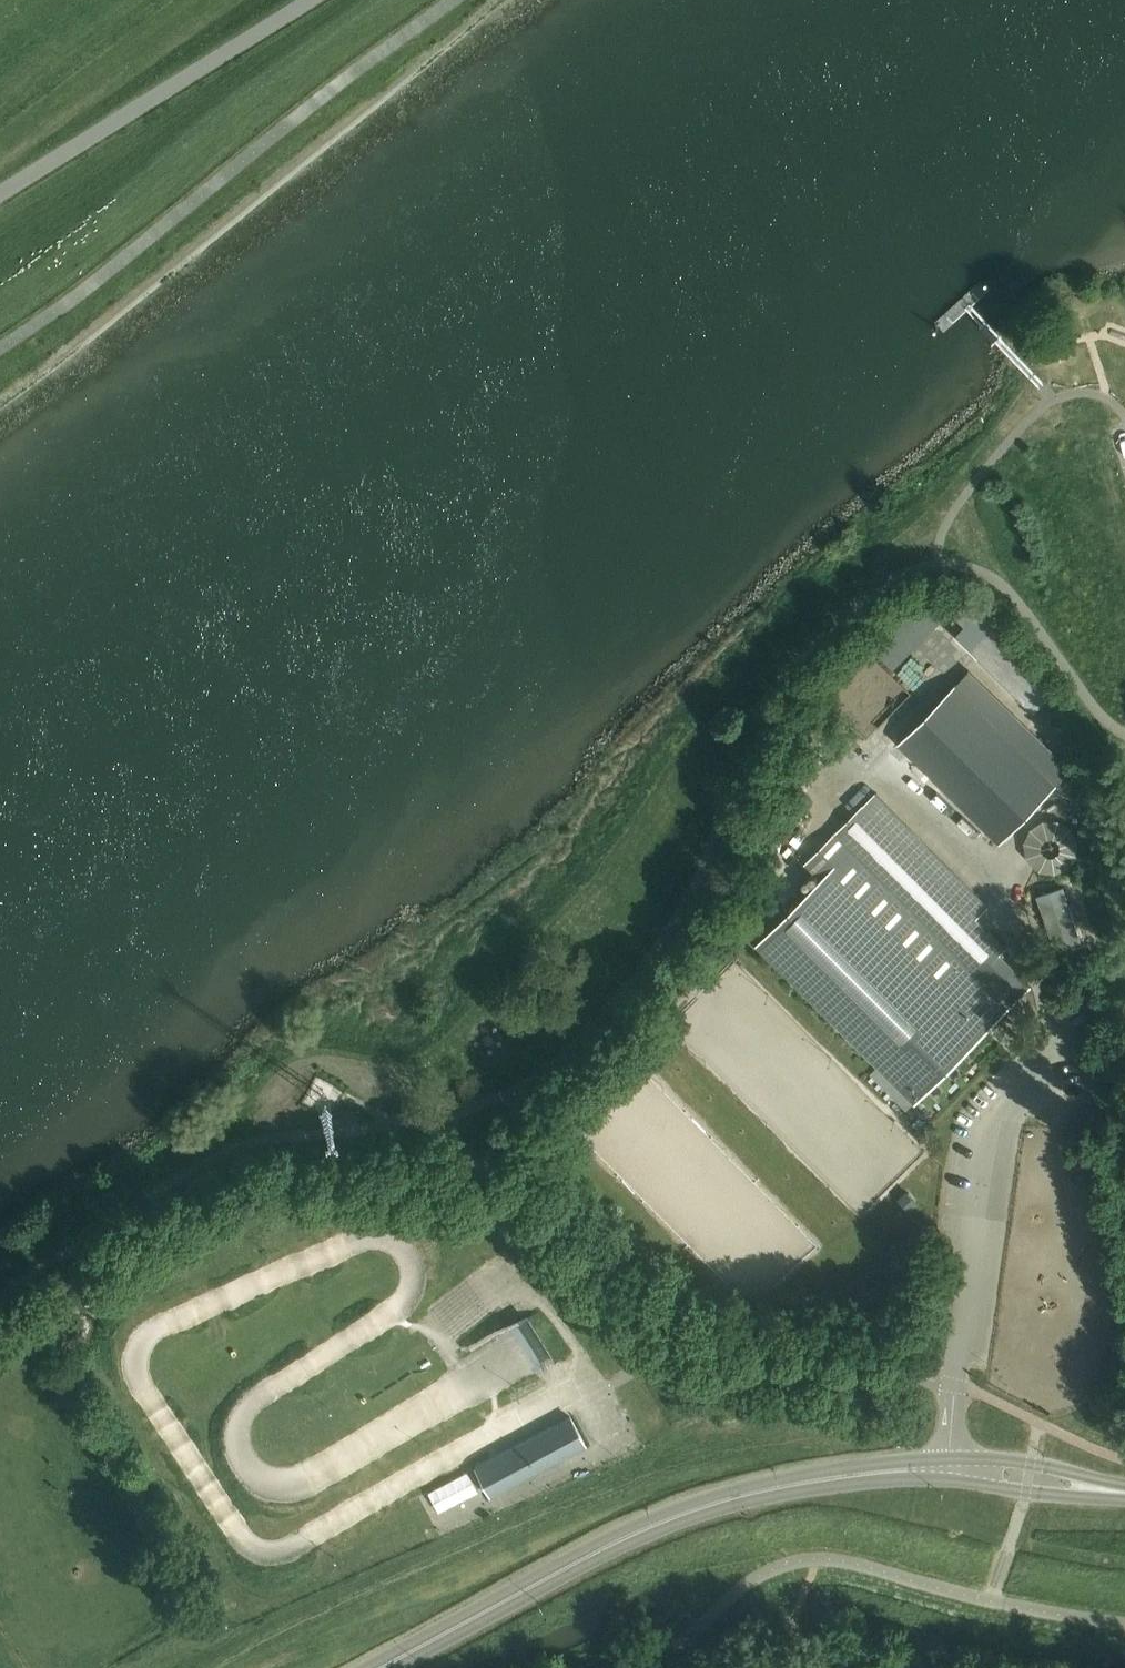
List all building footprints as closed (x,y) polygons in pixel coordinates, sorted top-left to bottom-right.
[(957,685),(900,742),(999,840),(1055,784),(957,685)] [(1011,1008),(999,996),(1016,982),(995,961),(1007,948),(977,918),(986,910),(872,795),(805,862),(822,879),(790,911),(773,895),(742,926),(916,1102),(1011,1008)] [(1064,886),(1037,895),(1056,949),(1082,940),(1064,886)] [(474,1482),(487,1510),(586,1466),(574,1439),(474,1482)] [(476,1486),(436,1503),(447,1528),(487,1510),(476,1486)]
